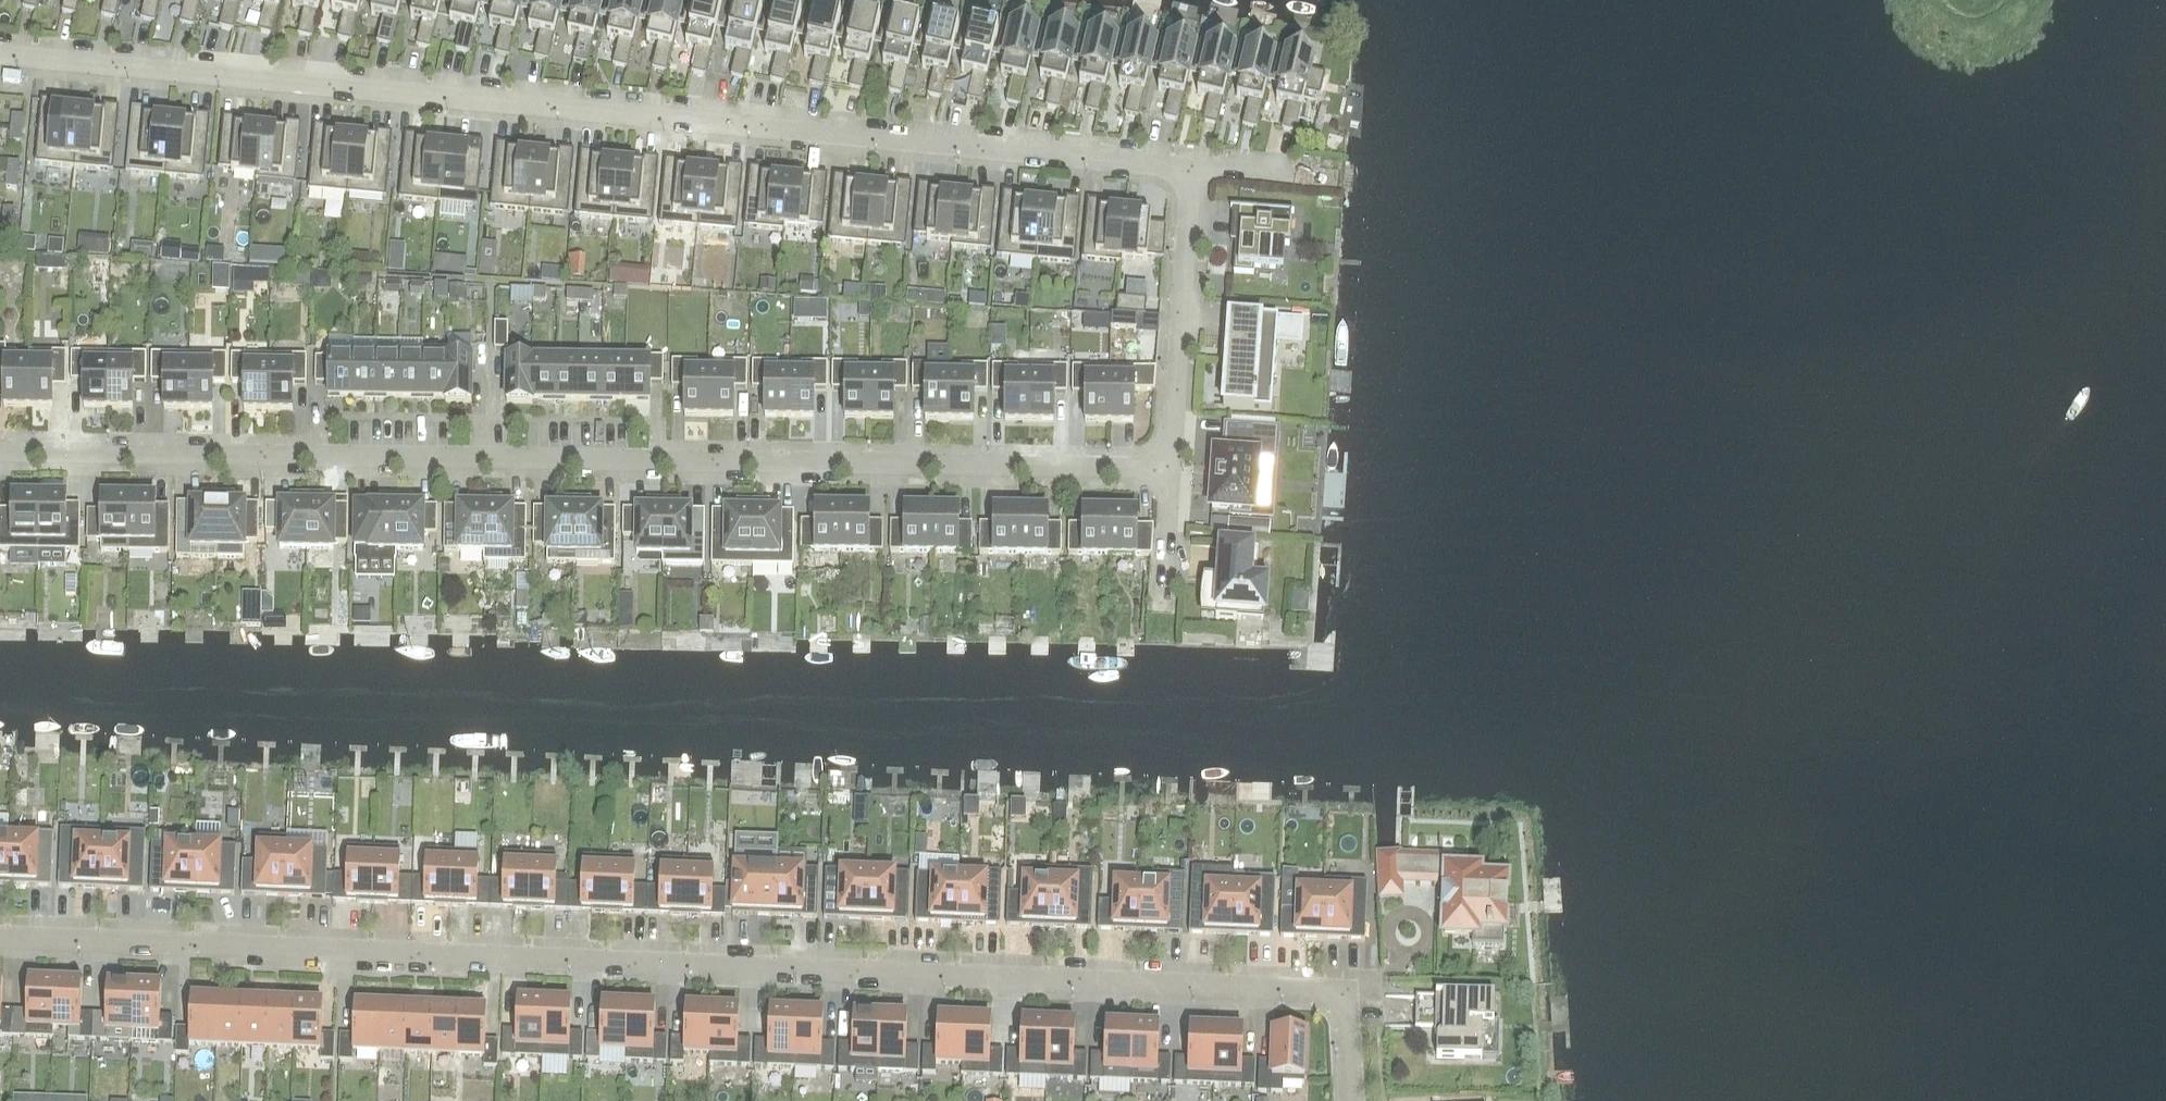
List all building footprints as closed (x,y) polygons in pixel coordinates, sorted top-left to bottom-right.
[(36,11),(39,0),(24,0),(22,8),(36,11)] [(75,15),(79,0),(64,0),(61,12),(75,15)] [(115,19),(119,0),(105,0),(101,15),(115,19)] [(154,23),(159,0),(145,0),(140,19),(154,23)] [(193,26),(200,0),(185,0),(180,23),(193,26)] [(225,1),(219,27),(233,30),(240,0),(219,0),(225,1)] [(272,34),(280,0),(253,0),(253,3),(264,5),(258,31),(272,34)] [(311,38),(320,0),(294,0),(292,7),(303,9),(297,35),(311,38)] [(351,41),(361,0),(334,0),(331,10),(343,13),(337,38),(351,41)] [(390,45),(401,0),(374,0),(371,14),(382,17),(376,42),(390,45)] [(410,18),(422,20),(416,46),(430,49),(441,0),(414,0),(410,18)] [(454,2),(450,21),(461,24),(455,50),(469,53),(481,0),(448,0),(454,2)] [(500,28),(494,53),(508,57),(522,0),(486,0),(485,3),(494,5),(489,25),(500,28)] [(540,32),(534,57),(548,60),(562,0),(526,0),(524,7),(533,9),(528,29),(540,32)] [(572,13),(567,33),(579,36),(573,61),(587,64),(602,0),(566,0),(564,11),(572,13)] [(626,68),(642,0),(607,0),(603,15),(611,17),(607,37),(618,39),(612,65),(626,68)] [(651,21),(646,40),(658,43),(652,69),(666,72),(683,0),(647,0),(642,19),(651,21)] [(722,2),(712,0),(687,0),(682,22),(690,24),(685,44),(697,47),(691,72),(705,76),(722,2)] [(744,80),(761,6),(750,3),(751,0),(727,0),(721,26),(730,28),(725,48),(736,51),(730,76),(744,80)] [(769,32),(764,52),(776,55),(770,80),(784,83),(801,10),(789,7),(790,3),(776,0),(768,0),(760,30),(769,32)] [(800,34),(808,36),(804,56),(815,58),(809,84),(823,87),(840,14),(829,11),(830,7),(807,2),(800,34)] [(839,37),(848,40),(843,59),(854,62),(848,88),(862,91),(880,18),(868,15),(869,11),(847,6),(839,37)] [(888,91),(902,95),(919,21),(908,19),(908,15),(886,9),(878,41),(887,43),(882,63),(894,66),(888,91)] [(927,95),(941,98),(958,25),(947,22),(948,19),(925,13),(918,45),(926,47),(922,67),(933,70),(927,95)] [(957,49),(966,51),(961,71),(972,73),(966,99),(980,102),(998,29),(986,26),(987,22),(965,17),(957,49)] [(1006,103),(1020,106),(1037,33),(1025,30),(1026,26),(1004,21),(996,53),(1005,55),(1000,75),(1012,77),(1006,103)] [(1045,106),(1059,110),(1076,36),(1065,34),(1066,30),(1043,25),(1036,56),(1044,58),(1040,78),(1051,81),(1045,106)] [(1084,110),(1098,113),(1116,40),(1104,38),(1105,34),(1083,28),(1075,60),(1084,62),(1079,82),(1090,85),(1084,110)] [(1124,114),(1138,117),(1155,44),(1144,41),(1144,38),(1122,32),(1115,64),(1123,66),(1118,86),(1130,89),(1124,114)] [(1163,118),(1177,121),(1194,48),(1183,45),(1184,41),(1161,36),(1154,68),(1162,70),(1158,90),(1169,92),(1163,118)] [(1202,122),(1216,125),(1234,52),(1222,49),(1223,45),(1201,40),(1193,72),(1202,74),(1197,93),(1208,96),(1202,122)] [(1242,125),(1256,129),(1273,55),(1262,53),(1263,49),(1240,44),(1232,75),(1241,77),(1236,97),(1248,100),(1242,125)] [(1310,70),(1312,59),(1301,56),(1302,53),(1279,47),(1272,79),(1280,81),(1276,101),(1287,104),(1281,129),(1295,132),(1305,92),(1320,96),(1325,74),(1310,70)] [(908,71),(905,85),(913,87),(917,73),(908,71)] [(35,164),(74,167),(79,113),(55,111),(56,100),(41,99),(35,164)] [(103,115),(79,113),(74,167),(113,171),(119,106),(104,105),(103,115)] [(126,172),(165,176),(170,122),(146,120),(147,109),(132,108),(126,172)] [(23,115),(12,114),(11,127),(22,128),(23,115)] [(194,124),(170,122),(165,176),(204,180),(210,115),(195,114),(194,124)] [(231,172),(256,174),(257,174),(261,131),(237,128),(238,118),(223,117),(218,168),(231,169),(231,172)] [(301,124),(286,123),(285,133),(261,131),(257,174),(256,174),(255,179),(295,183),(301,124)] [(308,190),(346,194),(352,139),(328,137),(329,127),(314,125),(308,190)] [(10,140),(21,141),(22,128),(11,127),(10,140)] [(376,142),(352,139),(346,194),(385,197),(392,133),(377,131),(376,142)] [(438,202),(439,192),(438,192),(443,148),(419,146),(420,135),(405,134),(398,199),(438,202)] [(483,142),(468,140),(467,150),(443,148),(438,192),(439,192),(438,202),(476,206),(483,142)] [(496,143),(489,207),(528,211),(534,157),(510,155),(511,144),(496,143)] [(574,150),(559,149),(558,159),(534,157),(528,211),(567,215),(574,150)] [(595,152),(580,151),(574,215),(613,219),(618,165),(594,163),(595,152)] [(658,158),(643,157),(642,167),(618,165),(613,219),(652,223),(658,158)] [(680,160),(665,159),(658,224),(697,227),(703,173),(679,171),(680,160)] [(19,162),(8,161),(7,174),(18,175),(19,162)] [(743,167),(728,165),(727,176),(703,173),(697,227),(736,231),(743,167)] [(743,227),(783,230),(784,225),(783,225),(787,181),(763,179),(764,169),(749,167),(743,227)] [(787,181),(783,225),(784,225),(808,228),(809,225),(822,226),(827,175),(812,173),(811,184),(787,181)] [(16,188),(18,175),(7,174),(5,187),(16,188)] [(827,240),(866,244),(872,189),(847,187),(848,177),(834,175),(827,240)] [(896,192),(872,189),(866,244),(905,247),(912,183),(897,181),(896,192)] [(926,239),(951,241),(952,241),(956,198),(932,195),(933,185),(918,183),(913,235),(927,236),(926,239)] [(956,198),(952,241),(951,241),(950,246),(990,250),(996,191),(981,190),(980,200),(956,198)] [(1002,192),(996,256),(1035,260),(1040,206),(1016,203),(1017,193),(1002,192)] [(1064,208),(1040,206),(1035,260),(1074,264),(1080,199),(1065,198),(1064,208)] [(1121,263),(1122,258),(1121,258),(1125,214),(1101,212),(1102,201),(1087,200),(1081,259),(1121,263)] [(1293,211),(1230,207),(1230,208),(1238,209),(1237,228),(1240,228),(1239,240),(1236,239),(1233,272),(1253,273),(1254,266),(1283,268),(1285,244),(1287,245),(1286,258),(1313,260),(1316,218),(1291,216),(1291,213),(1293,213),(1293,211)] [(15,209),(4,208),(2,221),(13,222),(15,209)] [(1150,216),(1125,214),(1121,258),(1122,258),(1146,260),(1146,258),(1163,259),(1166,225),(1150,224),(1150,216)] [(13,222),(2,221),(1,234),(12,235),(13,222)] [(22,237),(20,250),(34,252),(35,239),(22,237)] [(50,240),(48,253),(62,254),(63,241),(50,240)] [(98,240),(97,255),(108,256),(109,241),(98,240)] [(153,245),(131,243),(129,257),(152,259),(153,245)] [(207,247),(205,261),(218,262),(219,248),(207,247)] [(181,248),(180,261),(199,263),(200,250),(181,248)] [(250,250),(249,264),(266,265),(267,251),(250,250)] [(345,253),(344,267),(357,268),(358,255),(345,253)] [(570,255),(568,277),(579,278),(581,256),(570,255)] [(55,258),(54,269),(63,270),(63,258),(55,258)] [(434,259),(432,273),(446,274),(447,260),(434,259)] [(389,262),(389,272),(403,273),(404,264),(389,262)] [(480,265),(479,276),(495,277),(496,266),(480,265)] [(612,266),(610,283),(623,284),(625,268),(612,266)] [(543,267),(541,280),(553,281),(554,268),(543,267)] [(233,293),(254,293),(254,270),(233,269),(233,293)] [(651,285),(672,287),(674,273),(652,271),(651,285)] [(294,274),(294,286),(310,286),(310,274),(294,274)] [(317,275),(317,288),(324,288),(330,283),(330,276),(317,275)] [(356,278),(356,290),(372,290),(372,278),(356,278)] [(800,278),(799,292),(812,293),(812,292),(813,282),(814,279),(800,278)] [(761,280),(760,291),(773,292),(774,281),(761,280)] [(387,281),(387,290),(400,290),(400,281),(387,281)] [(411,282),(411,296),(424,296),(424,283),(411,282)] [(447,299),(448,284),(434,283),(434,298),(447,299)] [(449,285),(449,305),(459,305),(459,301),(464,301),(465,285),(449,285)] [(627,286),(614,286),(614,298),(627,298),(627,286)] [(865,286),(865,300),(886,301),(887,288),(865,286)] [(547,288),(533,287),(532,300),(546,300),(547,288)] [(822,288),(822,297),(837,299),(838,289),(822,288)] [(581,290),(567,289),(566,301),(580,302),(581,290)] [(580,302),(593,303),(594,291),(581,290),(580,302)] [(947,294),(930,292),(928,303),(946,305),(947,294)] [(1016,295),(1015,308),(1028,309),(1029,296),(1016,295)] [(1115,314),(1137,315),(1145,316),(1146,299),(1117,297),(1115,314)] [(816,302),(816,321),(827,322),(827,303),(816,302)] [(1255,381),(1273,382),(1276,342),(1301,344),(1303,319),(1229,313),(1223,406),(1254,409),(1255,381)] [(1137,315),(1115,314),(1111,314),(1110,327),(1136,329),(1137,315)] [(507,324),(494,324),(494,350),(507,350),(507,324)] [(28,406),(28,362),(16,362),(16,352),(5,352),(5,346),(0,346),(0,379),(4,379),(3,406),(28,406)] [(422,397),(423,360),(423,349),(422,349),(422,354),(400,353),(399,397),(422,397)] [(423,349),(423,360),(422,397),(422,401),(423,401),(423,397),(445,398),(446,349),(423,349)] [(446,349),(445,398),(445,402),(470,402),(471,349),(446,349)] [(28,362),(28,406),(52,407),(52,380),(65,380),(66,353),(29,352),(29,362),(28,362)] [(328,396),(352,396),(353,353),(328,352),(328,358),(315,357),(315,384),(328,384),(328,396)] [(83,407),(108,407),(108,364),(96,363),(97,353),(71,353),(71,380),(84,381),(83,407)] [(108,364),(108,407),(132,408),(132,381),(145,381),(146,354),(132,353),(131,364),(108,364)] [(375,400),(376,353),(353,353),(352,396),(375,397),(375,400)] [(376,353),(375,400),(376,400),(376,397),(399,397),(400,353),(376,353)] [(163,408),(188,408),(189,354),(151,354),(151,381),(164,382),(163,408)] [(226,355),(189,354),(188,408),(212,409),(212,382),(226,382),(226,355)] [(244,409),(268,410),(269,355),(231,355),(231,383),(244,383),(244,409)] [(306,356),(269,355),(268,410),(292,410),(293,383),(306,384),(306,356)] [(507,355),(506,402),(532,403),(532,399),(531,399),(531,355),(507,355)] [(554,403),(555,356),(531,355),(531,399),(532,399),(554,399),(554,403)] [(555,403),(555,399),(578,400),(578,356),(555,356),(554,403),(555,403)] [(600,404),(601,404),(602,356),(578,356),(578,400),(601,400),(600,404)] [(602,400),(625,400),(625,357),(602,356),(601,404),(602,404),(602,400)] [(663,357),(625,357),(625,400),(649,401),(649,383),(662,383),(663,357)] [(684,415),(708,416),(709,372),(697,372),(698,361),(672,361),(671,387),(684,387),(684,415)] [(721,372),(709,372),(708,416),(733,416),(733,388),(746,388),(747,362),(721,362),(721,372)] [(764,388),(764,417),(788,417),(789,373),(777,373),(778,362),(752,362),(751,388),(764,388)] [(827,363),(801,363),(801,373),(789,373),(788,417),(813,417),(813,389),(826,389),(827,363)] [(844,418),(868,418),(869,374),(857,374),(858,363),(832,363),(832,389),(845,389),(844,418)] [(881,364),(881,374),(869,374),(868,418),(893,418),(893,390),(906,390),(907,364),(881,364)] [(924,419),(948,419),(949,375),(937,375),(938,365),(912,364),(912,390),(925,391),(924,419)] [(961,375),(949,375),(948,419),(973,420),(973,391),(986,392),(987,365),(961,365),(961,375)] [(1005,392),(1004,420),(1029,420),(1029,377),(1017,376),(1017,366),(992,365),(992,392),(1005,392)] [(1041,377),(1029,377),(1029,420),(1053,421),(1053,393),(1067,393),(1067,367),(1041,366),(1041,377)] [(1084,421),(1109,422),(1109,367),(1072,367),(1072,393),(1085,393),(1084,421)] [(1109,422),(1133,422),(1133,390),(1154,391),(1156,368),(1109,367),(1109,422)] [(1226,425),(1224,453),(1215,453),(1214,473),(1211,473),(1210,487),(1213,487),(1211,507),(1232,509),(1232,515),(1251,516),(1251,510),(1271,510),(1277,429),(1226,425)] [(38,550),(39,496),(34,496),(34,491),(18,490),(18,496),(12,496),(12,510),(0,510),(0,550),(38,550)] [(44,496),(39,496),(38,550),(79,551),(79,511),(66,510),(66,496),(59,496),(59,491),(44,491),(44,496)] [(101,551),(127,551),(128,497),(123,497),(123,492),(108,491),(108,497),(101,497),(101,511),(87,511),(87,540),(101,540),(101,551)] [(128,497),(127,551),(168,552),(169,512),(155,511),(155,497),(148,497),(149,492),(133,492),(133,497),(128,497)] [(176,557),(217,558),(218,493),(200,493),(200,503),(176,503),(176,557)] [(234,493),(218,493),(217,558),(244,558),(244,542),(258,542),(258,504),(234,503),(234,493)] [(279,548),(306,548),(307,494),(290,494),(289,504),(266,504),(265,531),(279,532),(279,548)] [(307,494),(306,548),(333,549),(333,543),(347,543),(347,505),(324,505),(324,494),(307,494)] [(395,560),(396,495),(379,495),(379,506),(355,505),(354,560),(395,560)] [(396,495),(395,560),(396,560),(396,550),(422,550),(422,534),(436,534),(437,507),(413,506),(413,496),(396,495)] [(483,561),(484,561),(485,497),(468,497),(468,507),(444,507),(443,550),(483,551),(483,561)] [(485,497),(484,561),(525,562),(526,508),(502,507),(502,497),(485,497)] [(546,562),(573,563),(574,498),(557,498),(557,508),(533,508),(533,546),(547,546),(546,562)] [(591,498),(574,498),(573,563),(614,563),(615,509),(591,509),(591,498)] [(662,564),(664,499),(646,499),(646,509),(622,509),(622,537),(636,537),(636,553),(662,554),(662,564)] [(681,500),(664,499),(662,564),(703,565),(704,510),(681,510),(681,500)] [(711,565),(752,565),(753,501),(736,500),(735,511),(712,510),(711,565)] [(770,501),(753,501),(752,565),(793,566),(793,512),(770,511),(770,501)] [(801,521),(800,550),(841,551),(842,507),(837,507),(837,502),(821,501),(821,507),(815,507),(815,521),(801,521)] [(847,507),(842,507),(841,551),(882,552),(882,522),(868,522),(869,507),(862,507),(862,502),(847,502),(847,507)] [(890,522),(889,552),(930,552),(931,508),(926,508),(926,503),(911,503),(911,508),(904,508),(904,522),(890,522)] [(936,508),(931,508),(930,552),(971,553),(972,523),(958,523),(958,509),(951,509),(952,503),(936,503),(936,508)] [(979,553),(1020,554),(1020,510),(1015,510),(1015,504),(1000,504),(1000,509),(993,509),(993,523),(979,523),(979,553)] [(1025,510),(1020,510),(1020,554),(1060,554),(1061,525),(1047,524),(1047,510),(1040,510),(1041,505),(1025,504),(1025,510)] [(1068,554),(1109,555),(1109,511),(1104,511),(1104,506),(1089,505),(1089,511),(1082,511),(1082,525),(1068,525),(1068,554)] [(1114,511),(1109,511),(1109,555),(1151,555),(1153,526),(1136,526),(1136,511),(1130,511),(1130,506),(1114,506),(1114,511)] [(1212,518),(1211,532),(1228,533),(1229,519),(1212,518)] [(1229,519),(1228,533),(1269,536),(1270,522),(1229,519)] [(1231,535),(1230,546),(1252,547),(1252,537),(1231,535)] [(1218,588),(1206,587),(1204,610),(1264,614),(1266,583),(1255,582),(1258,548),(1252,547),(1230,546),(1221,545),(1218,588)] [(441,563),(441,572),(450,572),(450,563),(441,563)] [(66,576),(65,594),(76,594),(76,576),(66,576)] [(527,609),(528,591),(528,584),(519,584),(519,591),(516,591),(516,609),(527,609)] [(350,624),(350,591),(336,591),(336,624),(350,624)] [(244,593),(243,609),(245,609),(245,625),(247,625),(260,625),(261,593),(244,593)] [(262,594),(261,614),(273,615),(273,601),(266,594),(262,594)] [(620,595),(620,608),(633,608),(633,595),(620,595)] [(354,610),(354,625),(370,625),(370,611),(354,610)] [(574,613),(574,626),(587,627),(588,614),(574,613)] [(150,812),(149,826),(158,827),(159,812),(150,812)] [(228,812),(227,829),(238,829),(239,812),(228,812)] [(1055,819),(1054,828),(1066,828),(1066,820),(1055,819)] [(58,887),(100,889),(103,830),(61,829),(58,887)] [(103,830),(100,889),(142,890),(145,832),(103,830)] [(9,885),(11,832),(0,831),(0,884),(9,885)] [(11,832),(9,885),(51,887),(53,834),(11,832)] [(459,846),(480,845),(480,832),(459,833),(459,846)] [(732,909),(732,914),(774,916),(776,868),(777,855),(778,835),(736,833),(736,854),(735,854),(733,883),(733,887),(732,909)] [(916,836),(915,856),(925,856),(926,856),(927,836),(916,836)] [(241,894),(283,896),(285,838),(258,837),(257,862),(242,862),(241,894)] [(149,891),(191,892),(194,839),(167,838),(167,843),(151,843),(149,891)] [(285,838),(283,896),(325,898),(327,850),(286,848),(286,838),(285,838)] [(194,839),(191,892),(234,894),(236,846),(220,846),(221,840),(194,839)] [(356,903),(372,903),(374,848),(349,847),(347,875),(334,874),(333,901),(356,902),(356,903)] [(398,877),(400,849),(374,848),(372,903),(388,904),(388,903),(397,903),(411,904),(412,878),(398,877)] [(427,851),(425,878),(412,878),(411,904),(434,905),(434,906),(450,907),(452,851),(427,851)] [(478,852),(452,851),(450,907),(466,907),(466,906),(489,907),(490,881),(477,880),(478,852)] [(1380,853),(1376,853),(1379,899),(1403,898),(1402,883),(1400,853),(1400,852),(1398,852),(1394,852),(1380,853)] [(1463,855),(1400,853),(1402,883),(1439,885),(1446,885),(1445,891),(1439,890),(1438,911),(1445,912),(1444,933),(1473,934),(1473,945),(1503,947),(1505,879),(1478,878),(1478,870),(1462,870),(1463,855)] [(504,881),(490,881),(489,907),(513,908),(513,909),(528,910),(531,855),(505,854),(504,881)] [(555,883),(556,856),(531,855),(528,910),(544,910),(544,909),(568,910),(569,884),(555,883)] [(583,857),(582,884),(569,884),(568,910),(591,911),(591,912),(607,913),(609,858),(583,857)] [(633,887),(635,859),(609,858),(607,913),(622,914),(622,912),(646,913),(647,887),(633,887)] [(660,888),(647,887),(646,913),(669,914),(669,916),(685,916),(687,861),(662,860),(660,888)] [(713,862),(687,861),(685,916),(701,917),(701,915),(724,916),(725,908),(725,890),(712,890),(713,862)] [(818,870),(776,868),(774,916),(817,918),(818,870)] [(1006,925),(1048,927),(1051,869),(1024,868),(1022,893),(1007,893),(1006,925)] [(1051,869),(1048,927),(1090,929),(1093,871),(1051,869)] [(823,918),(866,920),(868,872),(825,870),(823,918)] [(915,922),(957,923),(959,870),(958,870),(958,876),(917,874),(915,922)] [(959,870),(957,923),(999,925),(1001,872),(959,870)] [(910,874),(868,872),(866,920),(908,921),(910,874)] [(1097,929),(1140,931),(1142,873),(1141,873),(1141,883),(1114,882),(1114,902),(1098,902),(1097,929)] [(1184,874),(1142,873),(1140,931),(1182,933),(1184,874)] [(1189,933),(1231,935),(1233,876),(1232,876),(1232,887),(1206,886),(1205,906),(1190,905),(1189,933)] [(1233,876),(1231,935),(1273,936),(1275,878),(1233,876)] [(725,886),(725,877),(717,877),(716,886),(725,886)] [(1280,937),(1322,938),(1324,880),(1323,880),(1323,885),(1297,884),(1296,910),(1281,909),(1280,937)] [(1324,880),(1322,938),(1364,940),(1367,882),(1324,880)] [(725,890),(725,908),(732,909),(733,887),(733,883),(726,883),(725,890)] [(0,979),(0,1036),(13,1036),(14,1010),(1,1009),(2,979),(0,979)] [(28,980),(27,1011),(14,1010),(13,1036),(26,1037),(26,1027),(53,1028),(55,981),(28,980)] [(68,1039),(92,1040),(93,1013),(80,1013),(81,982),(55,981),(53,1028),(68,1028),(68,1039)] [(131,1041),(134,984),(107,983),(106,1014),(93,1013),(92,1040),(131,1041)] [(161,985),(134,984),(131,1041),(171,1043),(172,1017),(159,1016),(161,985)] [(1416,996),(1415,1027),(1436,1028),(1436,1040),(1436,1058),(1481,1059),(1482,1024),(1493,1024),(1494,997),(1465,997),(1465,994),(1443,993),(1443,996),(1416,996)] [(189,1044),(215,1045),(217,999),(191,998),(189,1028),(176,1028),(175,1054),(189,1054),(189,1044)] [(217,999),(215,1045),(242,1046),(243,1000),(217,999)] [(243,1000),(242,1046),(268,1047),(270,1001),(243,1000)] [(516,1030),(503,1030),(502,1056),(541,1057),(544,1001),(517,1000),(516,1030)] [(270,1001),(268,1047),(294,1048),(296,1002),(270,1001)] [(569,1032),(571,1002),(544,1001),(541,1057),(581,1059),(582,1033),(569,1032)] [(296,1002),(294,1048),(320,1049),(320,1060),(333,1060),(334,1034),(321,1034),(322,1003),(296,1002)] [(600,1049),(625,1050),(626,1050),(628,1004),(601,1003),(600,1034),(587,1033),(586,1059),(599,1060),(600,1049)] [(379,1052),(381,1005),(354,1004),(353,1035),(340,1034),(339,1061),(352,1061),(353,1051),(379,1052)] [(653,1036),(655,1005),(628,1004),(626,1050),(625,1050),(625,1061),(665,1062),(666,1036),(653,1036)] [(381,1005),(379,1052),(405,1053),(407,1006),(381,1005)] [(407,1006),(405,1053),(431,1054),(433,1007),(407,1006)] [(684,1053),(709,1054),(710,1054),(712,1007),(685,1006),(684,1037),(671,1036),(670,1063),(683,1063),(684,1053)] [(433,1007),(431,1054),(457,1055),(459,1009),(433,1007)] [(739,1009),(712,1007),(710,1054),(709,1054),(709,1064),(749,1066),(750,1040),(737,1039),(739,1009)] [(459,1009),(457,1055),(484,1056),(483,1066),(497,1067),(498,1041),(485,1040),(486,1010),(459,1009)] [(754,1066),(793,1068),(796,1011),(769,1010),(768,1040),(755,1040),(754,1066)] [(821,1043),(823,1012),(796,1011),(793,1068),(833,1069),(834,1043),(821,1043)] [(852,1044),(839,1043),(838,1070),(877,1071),(880,1014),(853,1013),(852,1044)] [(918,1047),(905,1046),(906,1016),(880,1014),(877,1071),(917,1073),(918,1047)] [(922,1073),(935,1073),(936,1063),(961,1064),(962,1064),(964,1018),(937,1017),(936,1047),(923,1047),(922,1073)] [(989,1050),(991,1019),(964,1018),(962,1064),(961,1064),(961,1075),(1001,1076),(1003,1050),(989,1050)] [(1006,1076),(1046,1078),(1046,1067),(1048,1021),(1021,1020),(1020,1051),(1007,1050),(1006,1076)] [(1073,1053),(1075,1022),(1048,1021),(1046,1067),(1046,1078),(1085,1080),(1086,1054),(1073,1053)] [(1090,1080),(1129,1081),(1132,1025),(1105,1024),(1104,1054),(1091,1054),(1090,1080)] [(1157,1056),(1159,1026),(1132,1025),(1129,1081),(1169,1083),(1170,1057),(1157,1056)] [(1188,1058),(1175,1057),(1174,1083),(1213,1085),(1216,1028),(1189,1027),(1188,1058)] [(1241,1060),(1243,1029),(1216,1028),(1213,1085),(1253,1086),(1254,1060),(1241,1060)] [(1304,1083),(1306,1032),(1273,1030),(1272,1061),(1259,1061),(1257,1092),(1282,1093),(1282,1082),(1304,1083)]
